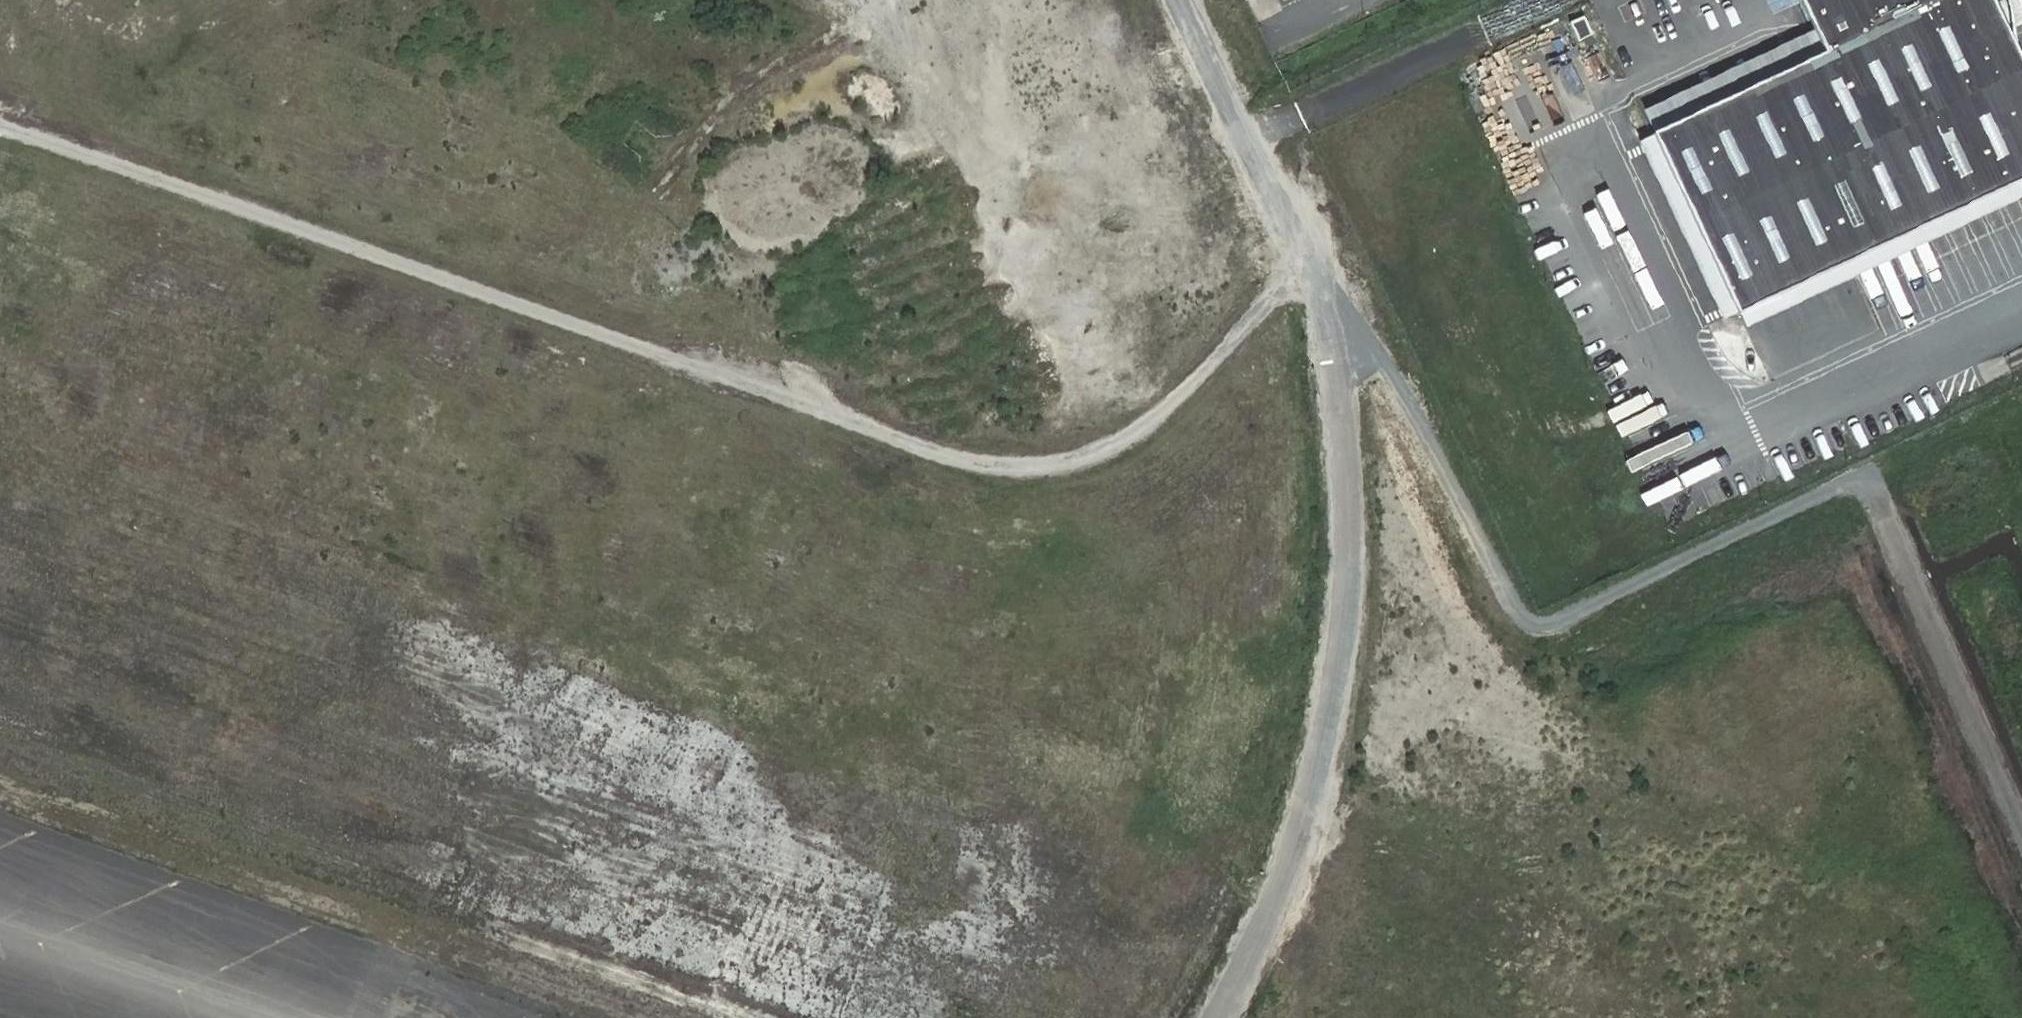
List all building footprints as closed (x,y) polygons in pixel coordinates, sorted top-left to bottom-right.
[(1820,57),(1648,138),(1731,315),(2021,198),(2021,71),(2014,52),(2008,0),(1797,0),(1820,57)]
